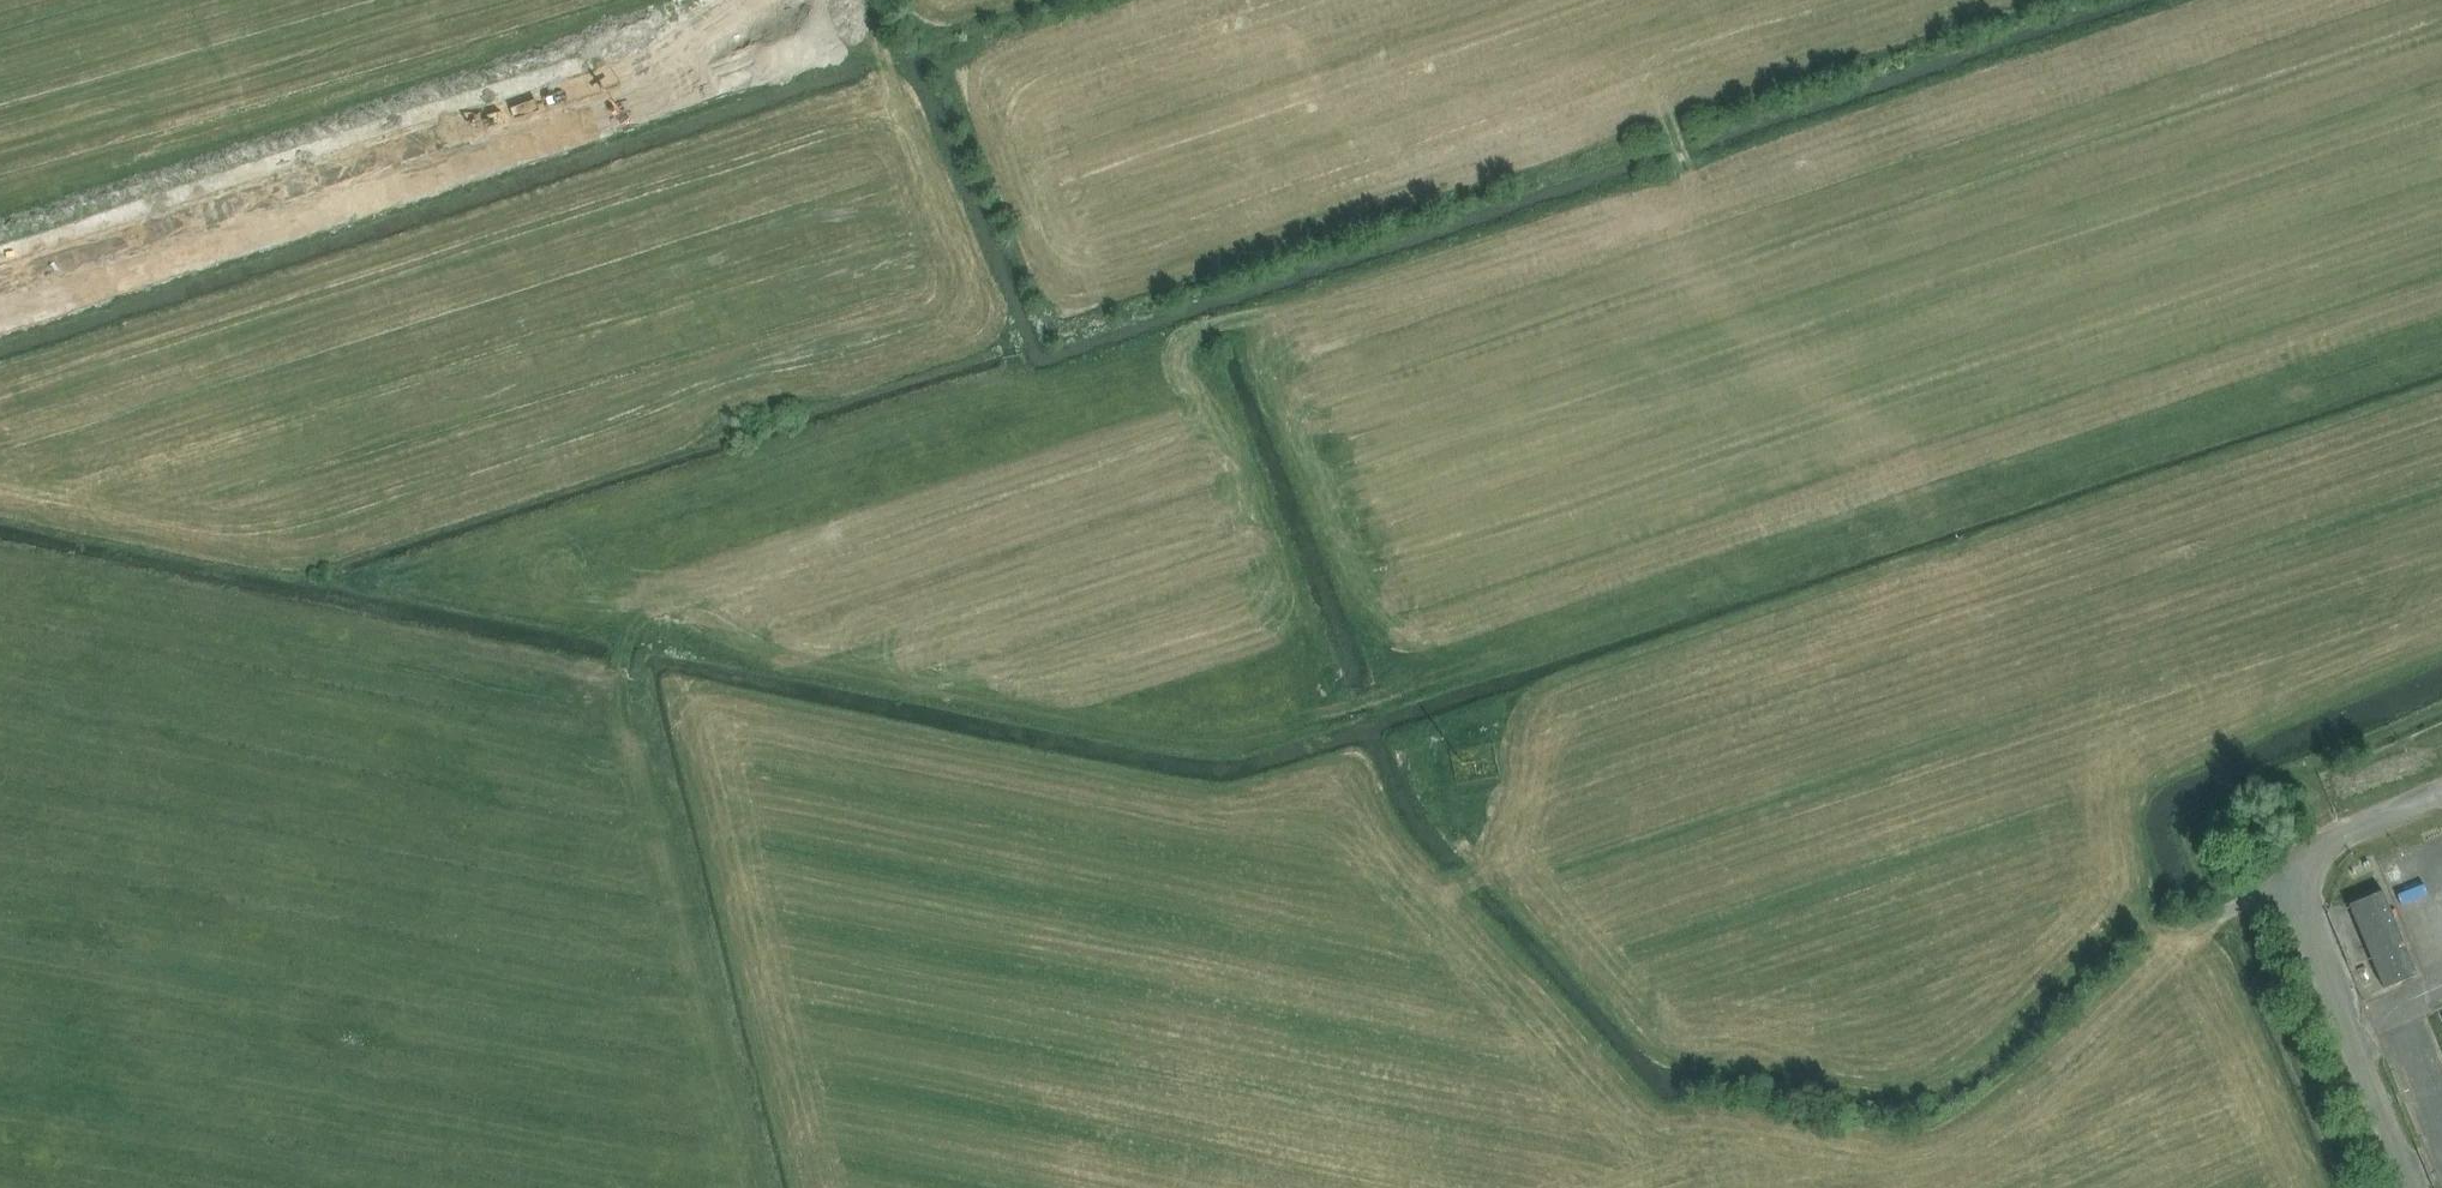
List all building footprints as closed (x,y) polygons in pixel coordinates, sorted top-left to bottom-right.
[(2350,903),(2385,988),(2418,974),(2383,889),(2350,903)]
